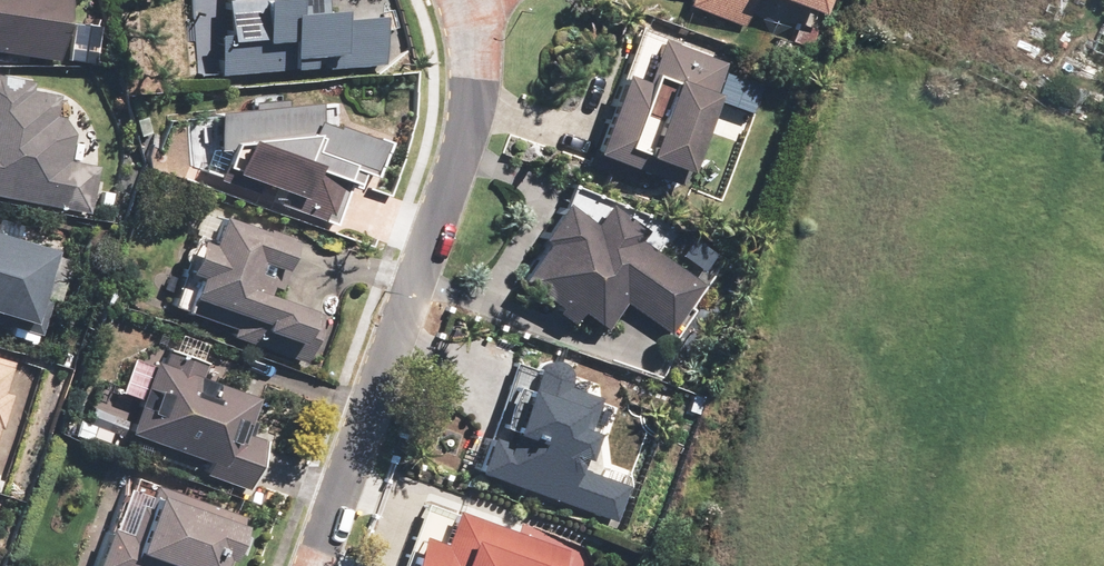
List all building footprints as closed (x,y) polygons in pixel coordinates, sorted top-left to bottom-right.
[(57,60),(67,0),(0,0),(0,51),(57,60)] [(217,35),(219,71),(289,68),(289,66),(311,65),(311,51),(323,51),(324,66),(383,63),(381,12),(339,14),(338,2),(326,3),(326,0),(226,0),(228,34),(217,35)] [(687,5),(744,27),(755,0),(689,0),(687,5)] [(820,13),(825,0),(786,0),(820,13)] [(815,29),(795,22),(789,40),(809,47),(815,29)] [(593,148),(591,147),(585,165),(636,184),(642,169),(678,182),(723,59),(637,28),(593,148)] [(61,114),(54,113),(57,93),(31,90),(32,81),(0,75),(0,194),(88,212),(97,164),(67,159),(73,131),(61,114)] [(763,84),(741,76),(726,117),(748,125),(763,84)] [(250,104),(216,107),(216,120),(186,121),(187,167),(254,191),(258,178),(280,186),(274,202),(333,223),(348,182),(357,186),(363,170),(374,174),(387,138),(335,120),(333,124),(317,118),(316,99),(283,101),(283,96),(249,98),(250,104)] [(544,239),(518,277),(557,304),(553,309),(570,321),(579,309),(605,327),(624,300),(670,332),(704,283),(640,238),(647,228),(608,200),(593,221),(562,200),(537,235),(544,239)] [(207,239),(196,234),(184,267),(196,272),(188,293),(191,294),(186,310),(232,327),(229,334),(304,361),(321,312),(309,308),(310,306),(266,290),(269,283),(279,286),(286,265),(281,263),(291,236),(286,235),(287,232),(263,224),(262,226),(218,210),(207,239)] [(40,334),(51,297),(38,294),(53,246),(0,230),(0,322),(40,334)] [(160,360),(153,357),(127,430),(208,459),(203,472),(247,488),(265,437),(244,429),(256,394),(199,374),(204,360),(165,346),(160,360)] [(5,389),(3,388),(12,360),(0,356),(0,407),(5,389)] [(506,439),(488,433),(474,469),(615,519),(627,484),(623,483),(627,472),(607,465),(603,475),(576,465),(580,453),(584,455),(593,427),(588,425),(598,395),(567,384),(571,374),(568,373),(568,366),(563,361),(556,358),(548,357),(538,363),(531,382),(524,380),(508,425),(511,425),(506,439)] [(106,524),(91,565),(218,565),(222,554),(228,555),(243,513),(151,481),(143,503),(137,501),(126,531),(106,524)] [(419,532),(406,565),(562,565),(559,565),(566,548),(454,506),(441,540),(419,532)]
